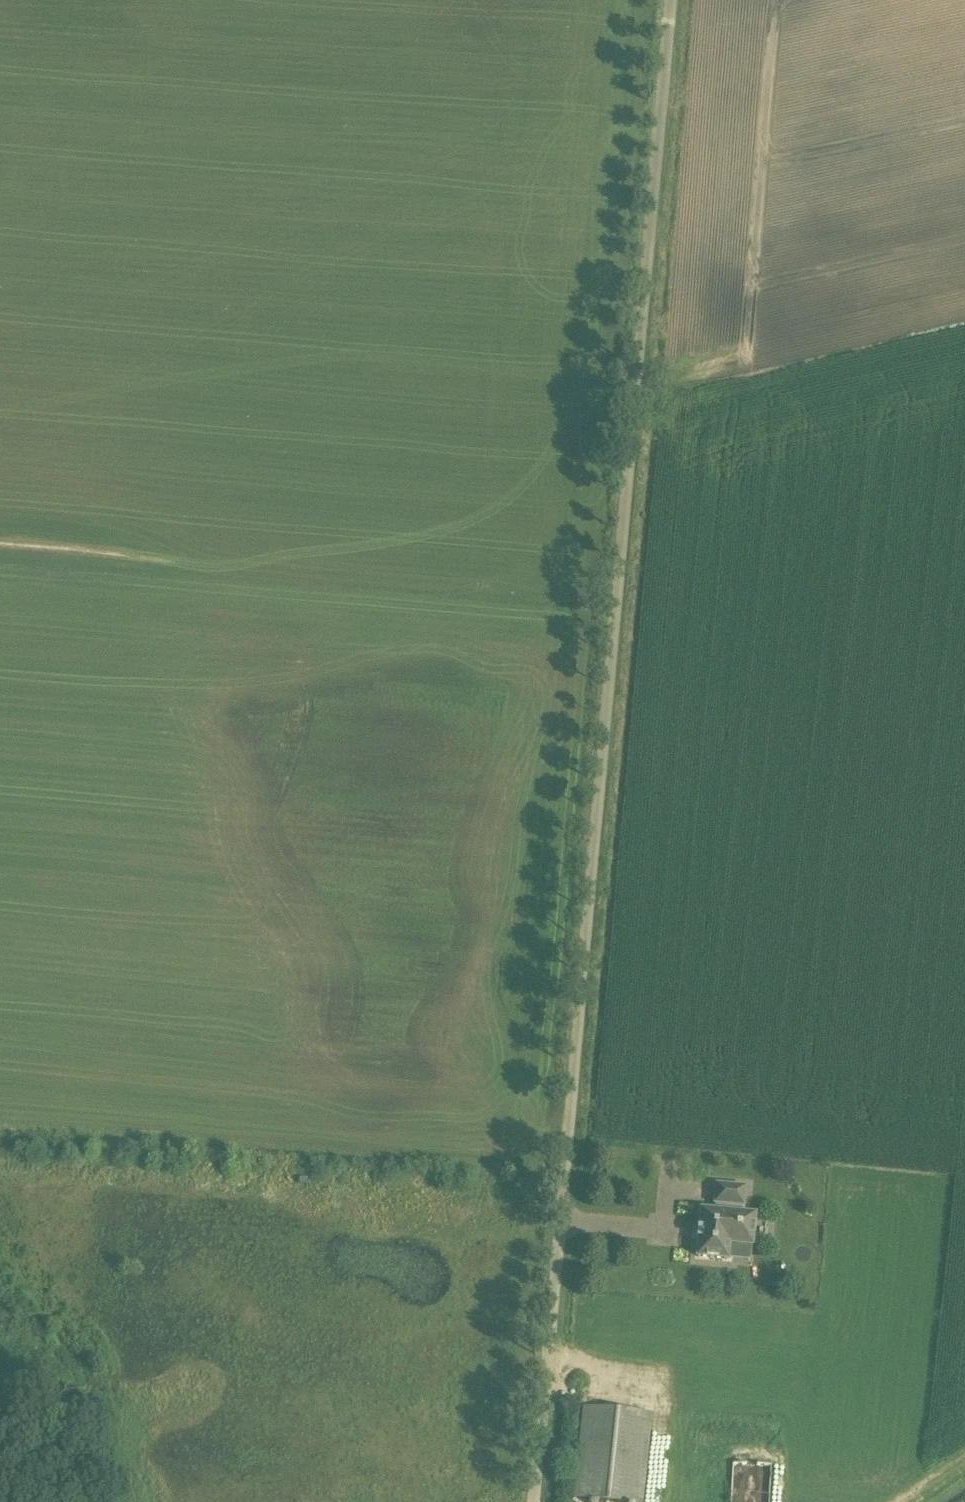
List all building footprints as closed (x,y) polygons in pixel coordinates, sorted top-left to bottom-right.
[(733,1213),(734,1207),(744,1207),(745,1187),(735,1186),(715,1185),(714,1203),(716,1203),(716,1211),(701,1210),(700,1227),(698,1227),(697,1241),(699,1241),(698,1257),(730,1259),(731,1246),(753,1248),(755,1215),(733,1213)] [(603,1501),(644,1501),(653,1414),(583,1407),(573,1499),(603,1501)] [(773,1464),(731,1462),(729,1501),(771,1501),(773,1464)]
